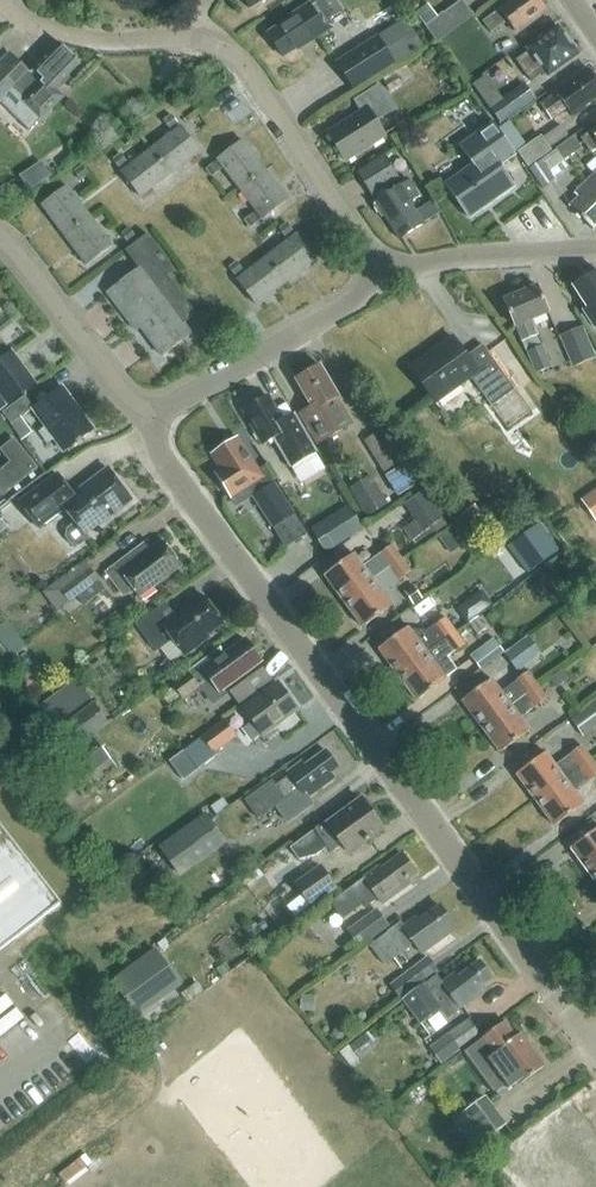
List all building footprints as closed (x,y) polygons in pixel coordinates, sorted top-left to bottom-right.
[(250,9),(263,0),(244,0),(250,9)] [(289,17),(290,19),(267,34),(282,56),(305,41),(307,45),(326,32),(321,24),(339,12),(331,0),(312,0),(313,2),(289,17)] [(462,0),(461,0),(424,27),(436,43),(474,16),(462,0)] [(539,0),(514,0),(485,21),(493,33),(509,21),(517,33),(547,11),(539,0)] [(531,51),(517,62),(532,82),(546,72),(549,77),(579,55),(559,28),(530,49),(531,51)] [(393,63),(377,38),(337,64),(353,89),(393,63)] [(58,42),(32,68),(33,69),(27,74),(25,73),(27,71),(8,52),(0,60),(0,98),(9,88),(20,99),(19,101),(38,120),(62,97),(53,88),(79,63),(58,42)] [(595,73),(591,72),(589,70),(542,103),(553,119),(568,108),(574,117),(587,108),(586,106),(595,99),(595,75),(595,73)] [(402,85),(396,75),(384,82),(390,92),(402,85)] [(483,76),(470,84),(485,107),(498,99),(483,76)] [(327,134),(345,163),(384,138),(374,122),(393,110),(377,86),(353,101),(360,113),(327,134)] [(501,124),(518,112),(507,96),(502,99),(490,108),(501,124)] [(171,115),(164,121),(170,129),(178,124),(171,115)] [(469,217),(496,198),(497,201),(515,188),(501,167),(516,156),(494,124),(478,135),(462,147),(474,165),(446,185),(469,217)] [(181,128),(152,150),(171,175),(200,153),(181,128)] [(595,136),(592,131),(581,139),(592,154),(595,151),(595,136)] [(421,146),(413,134),(400,141),(408,154),(421,146)] [(519,152),(529,166),(552,150),(541,136),(519,152)] [(548,162),(553,168),(581,147),(573,136),(556,149),(559,154),(548,162)] [(241,190),(265,171),(243,141),(218,160),(241,190)] [(142,198),(171,175),(152,150),(122,172),(142,198)] [(113,160),(119,168),(126,163),(120,154),(113,160)] [(384,156),(379,159),(359,172),(377,201),(374,204),(382,217),(386,215),(397,232),(402,228),(406,234),(423,224),(423,223),(440,212),(432,200),(416,211),(409,200),(415,196),(407,183),(393,192),(388,185),(398,179),(384,156)] [(531,169),(543,188),(555,181),(542,162),(531,169)] [(220,171),(214,163),(206,170),(211,177),(220,171)] [(89,175),(81,165),(73,172),(80,181),(89,175)] [(287,200),(265,171),(241,190),(263,219),(287,200)] [(595,175),(594,173),(574,193),(578,197),(569,206),(571,207),(594,231),(595,229),(595,175)] [(64,235),(90,215),(67,186),(42,206),(64,235)] [(90,215),(64,235),(87,264),(112,245),(90,215)] [(258,222),(253,215),(244,221),(250,229),(258,222)] [(285,237),(293,232),(286,223),(279,229),(285,237)] [(128,244),(136,237),(129,228),(121,235),(128,244)] [(125,252),(138,269),(106,293),(136,332),(141,328),(162,357),(191,335),(184,325),(196,315),(167,277),(175,271),(147,235),(125,252)] [(297,235),(268,258),(287,283),(316,260),(297,235)] [(287,283),(268,258),(238,280),(257,305),(287,283)] [(235,276),(242,271),(236,262),(229,268),(235,276)] [(595,271),(572,286),(586,308),(582,311),(593,328),(595,326),(595,273),(595,271)] [(527,353),(535,373),(549,368),(540,347),(535,335),(529,319),(546,312),(536,286),(502,299),(514,328),(516,327),(521,340),(527,353)] [(209,322),(199,329),(209,342),(219,335),(209,322)] [(583,327),(559,337),(572,369),(595,359),(595,358),(583,327)] [(514,390),(502,373),(481,345),(464,357),(450,338),(409,367),(435,403),(470,378),(491,407),(514,390)] [(12,350),(0,359),(0,407),(5,404),(7,406),(37,384),(12,350)] [(318,444),(349,426),(354,423),(338,398),(319,366),(295,380),(312,408),(300,414),(318,444)] [(93,433),(62,388),(34,407),(26,396),(4,412),(23,439),(33,432),(23,418),(34,410),(46,426),(38,432),(46,444),(54,438),(64,453),(93,433)] [(256,431),(255,434),(258,440),(261,441),(263,444),(272,439),(289,468),(290,468),(307,458),(319,451),(302,422),(294,408),(280,416),(279,414),(277,415),(267,397),(243,411),(256,431)] [(377,433),(364,441),(383,473),(396,465),(377,433)] [(274,529),(285,523),(296,540),(307,533),(265,468),(259,472),(237,440),(213,455),(224,471),(217,476),(232,499),(247,489),(274,529)] [(406,463),(386,476),(398,496),(419,483),(406,463)] [(18,503),(37,530),(64,510),(75,524),(66,530),(65,537),(71,546),(78,546),(88,539),(85,536),(131,502),(107,469),(71,495),(56,475),(18,503)] [(370,476),(350,489),(366,517),(387,505),(370,476)] [(8,491),(0,481),(0,498),(8,491)] [(580,501),(595,523),(595,489),(580,501)] [(404,506),(413,520),(401,528),(411,542),(423,534),(444,519),(424,491),(404,506)] [(474,505),(456,518),(469,534),(486,521),(474,505)] [(326,552),(344,540),(329,518),(311,530),(326,552)] [(146,543),(105,574),(121,597),(132,589),(138,598),(180,568),(161,543),(151,550),(146,543)] [(352,554),(323,576),(342,602),(398,559),(389,546),(378,555),(361,567),(352,554)] [(409,574),(398,559),(342,602),(361,629),(381,614),(391,607),(381,593),(409,574)] [(100,581),(84,560),(42,592),(57,613),(100,581)] [(420,592),(415,585),(404,593),(412,605),(424,596),(421,591),(420,592)] [(483,611),(492,604),(483,591),(473,599),(483,611)] [(201,597),(174,618),(164,604),(134,626),(154,654),(171,641),(183,658),(208,639),(206,637),(222,625),(201,597)] [(477,618),(469,624),(477,635),(485,629),(477,618)] [(445,619),(434,627),(444,641),(455,632),(445,619)] [(0,622),(0,643),(6,652),(18,644),(1,621),(0,622)] [(407,628),(378,649),(397,675),(444,641),(434,627),(427,632),(416,640),(409,630),(407,628)] [(455,632),(444,641),(453,653),(453,654),(465,646),(455,633),(456,633),(455,632)] [(513,667),(536,649),(526,637),(504,654),(513,667)] [(224,697),(220,692),(261,661),(245,639),(224,654),(221,649),(173,684),(174,686),(184,699),(200,688),(214,705),(224,697)] [(493,640),(470,657),(480,669),(503,652),(493,640)] [(444,641),(397,675),(416,701),(445,679),(457,670),(447,658),(453,653),(444,641)] [(567,679),(561,670),(549,679),(555,688),(567,679)] [(462,700),(481,726),(537,685),(526,672),(515,680),(516,682),(501,693),(491,679),(462,700)] [(75,679),(37,708),(51,727),(90,699),(75,679)] [(245,708),(265,734),(298,709),(278,683),(245,708)] [(481,726),(500,752),(529,730),(520,717),(535,706),(547,698),(537,685),(481,726)] [(184,699),(174,686),(160,697),(169,711),(184,699)] [(594,702),(569,720),(582,737),(595,727),(595,705),(594,702)] [(93,703),(55,732),(69,751),(107,722),(93,703)] [(185,781),(201,769),(220,754),(218,751),(238,735),(226,719),(171,763),(185,781)] [(94,738),(60,764),(75,784),(109,758),(94,738)] [(516,774),(535,800),(591,758),(581,744),(569,753),(570,754),(554,766),(545,752),(516,774)] [(271,781),(245,800),(258,819),(276,807),(287,823),(312,805),(307,798),(333,778),(330,774),(338,768),(325,751),(304,766),(301,763),(287,773),(290,776),(275,786),(271,781)] [(535,800),(554,825),(583,804),(573,789),(588,778),(588,779),(595,774),(595,765),(591,758),(535,800)] [(341,847),(347,855),(382,830),(360,801),(327,825),(325,822),(288,849),(297,862),(315,857),(325,849),(330,855),(341,847)] [(205,815),(159,848),(177,873),(223,840),(205,815)] [(595,868),(595,829),(571,847),(589,872),(595,868)] [(57,907),(0,832),(0,950),(57,907)] [(363,879),(330,903),(341,919),(361,905),(363,909),(377,899),(381,905),(410,885),(406,880),(415,873),(403,856),(381,872),(378,868),(363,879)] [(335,889),(320,867),(294,885),(309,907),(335,889)] [(388,933),(381,938),(369,946),(383,965),(413,944),(421,954),(447,935),(443,931),(452,924),(439,907),(418,922),(415,918),(403,927),(400,923),(387,932),(388,933)] [(387,927),(378,913),(348,934),(358,947),(387,927)] [(137,1016),(180,986),(154,951),(112,981),(137,1016)] [(395,983),(404,994),(433,972),(425,961),(395,983)] [(402,999),(419,1023),(440,1008),(439,1006),(451,997),(460,1008),(486,989),(483,985),(492,978),(480,961),(458,977),(455,973),(442,982),(437,975),(424,984),(423,984),(402,999)] [(12,1022),(3,1011),(20,997),(9,984),(0,992),(0,1031),(12,1022)] [(300,1011),(314,1012),(315,997),(301,996),(300,1011)] [(476,1034),(464,1018),(426,1047),(437,1063),(476,1034)] [(504,1022),(463,1052),(464,1054),(466,1053),(487,1081),(497,1073),(508,1089),(517,1083),(519,1085),(544,1067),(520,1034),(515,1037),(504,1022)] [(161,1051),(152,1039),(143,1046),(152,1058),(161,1051)] [(504,1124),(482,1096),(464,1110),(485,1138),(504,1124)] [(594,1128),(576,1104),(540,1131),(557,1155),(594,1128)] [(574,1178),(595,1162),(595,1131),(594,1128),(557,1155),(574,1178)] [(532,1153),(547,1172),(561,1161),(547,1142),(532,1153)] [(574,1178),(581,1186),(595,1186),(595,1162),(574,1178)] [(513,1173),(519,1181),(531,1172),(525,1164),(513,1173)] [(531,1172),(519,1181),(524,1186),(526,1186),(536,1179),(531,1172)]
